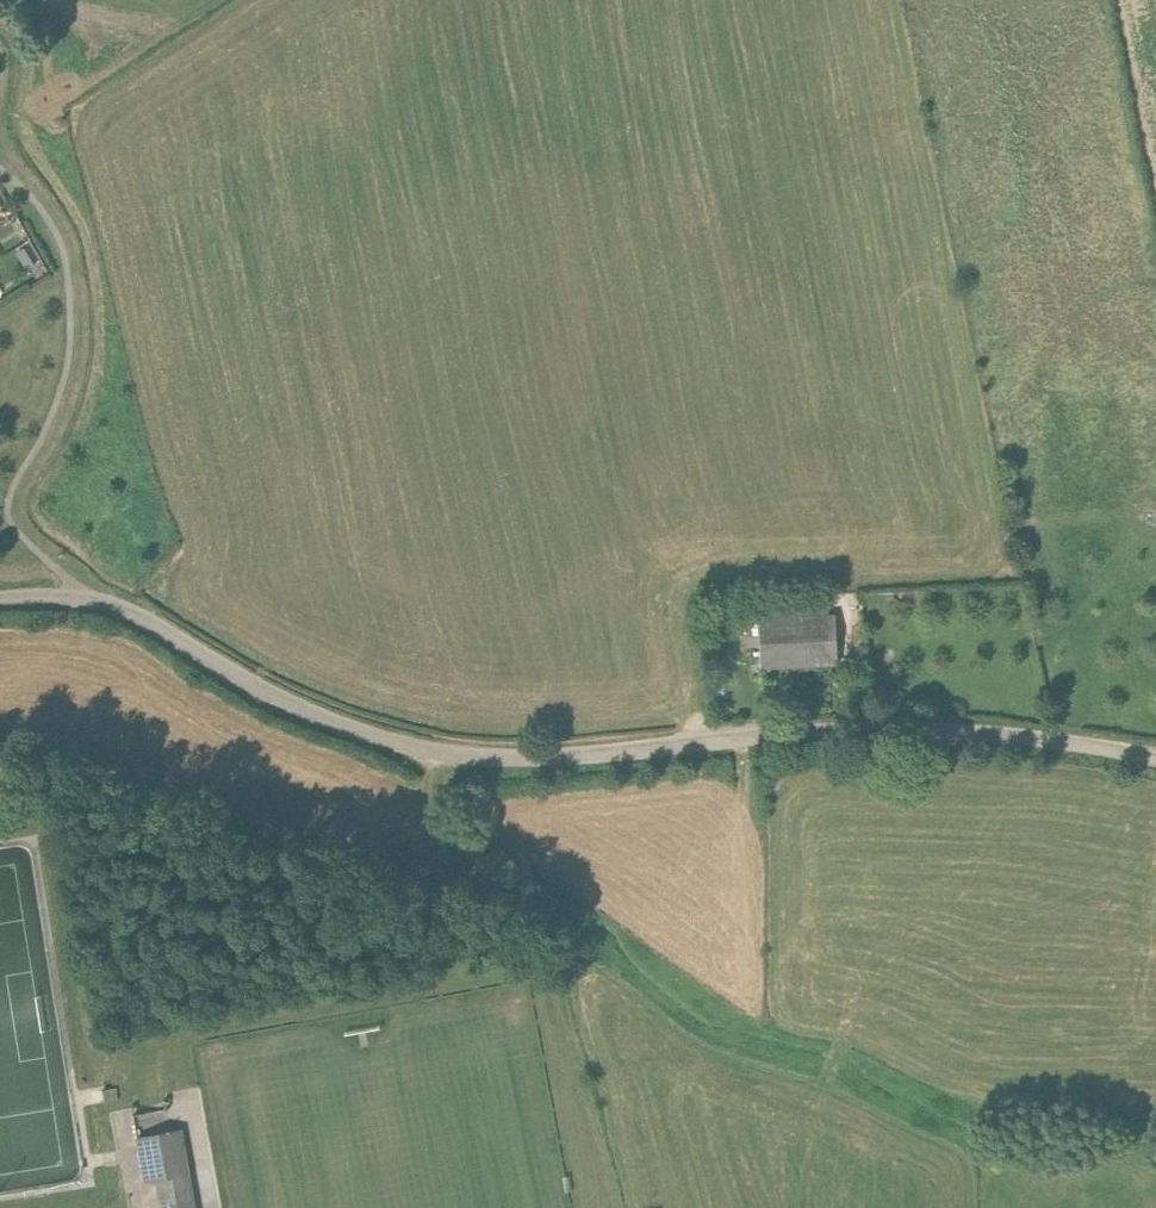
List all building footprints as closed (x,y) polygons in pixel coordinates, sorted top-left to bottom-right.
[(35,265),(25,247),(16,253),(26,270),(35,265)] [(835,615),(758,618),(760,668),(837,664),(835,615)] [(105,1101),(113,1099),(118,1099),(117,1087),(112,1088),(103,1089),(105,1101)] [(156,1179),(189,1175),(181,1129),(137,1137),(145,1181),(156,1179)] [(189,1175),(156,1179),(161,1207),(195,1207),(189,1175)]
